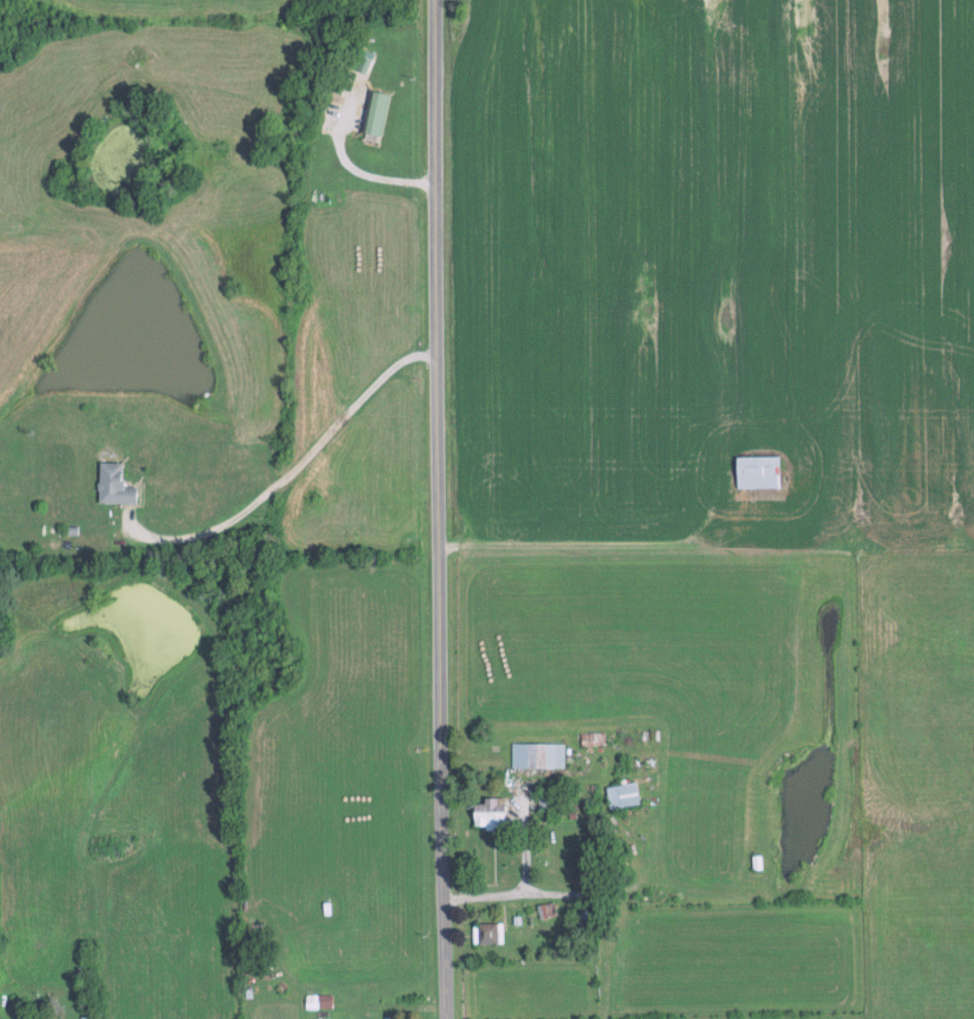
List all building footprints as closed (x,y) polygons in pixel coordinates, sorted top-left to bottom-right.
[(360,134),(382,137),(388,94),(367,91),(360,134)] [(733,456),(733,488),(775,488),(775,456),(733,456)] [(119,487),(119,464),(96,464),(96,504),(134,504),(134,488),(119,487)] [(563,768),(563,744),(511,744),(511,768),(563,768)] [(608,810),(638,804),(633,782),(603,788),(608,810)] [(503,830),(503,798),(480,798),(480,803),(468,803),(468,830),(503,830)] [(749,856),(750,870),(758,869),(758,856),(749,856)] [(470,924),(470,944),(500,944),(500,924),(470,924)] [(329,1009),(329,996),(315,996),(315,1009),(329,1009)]
